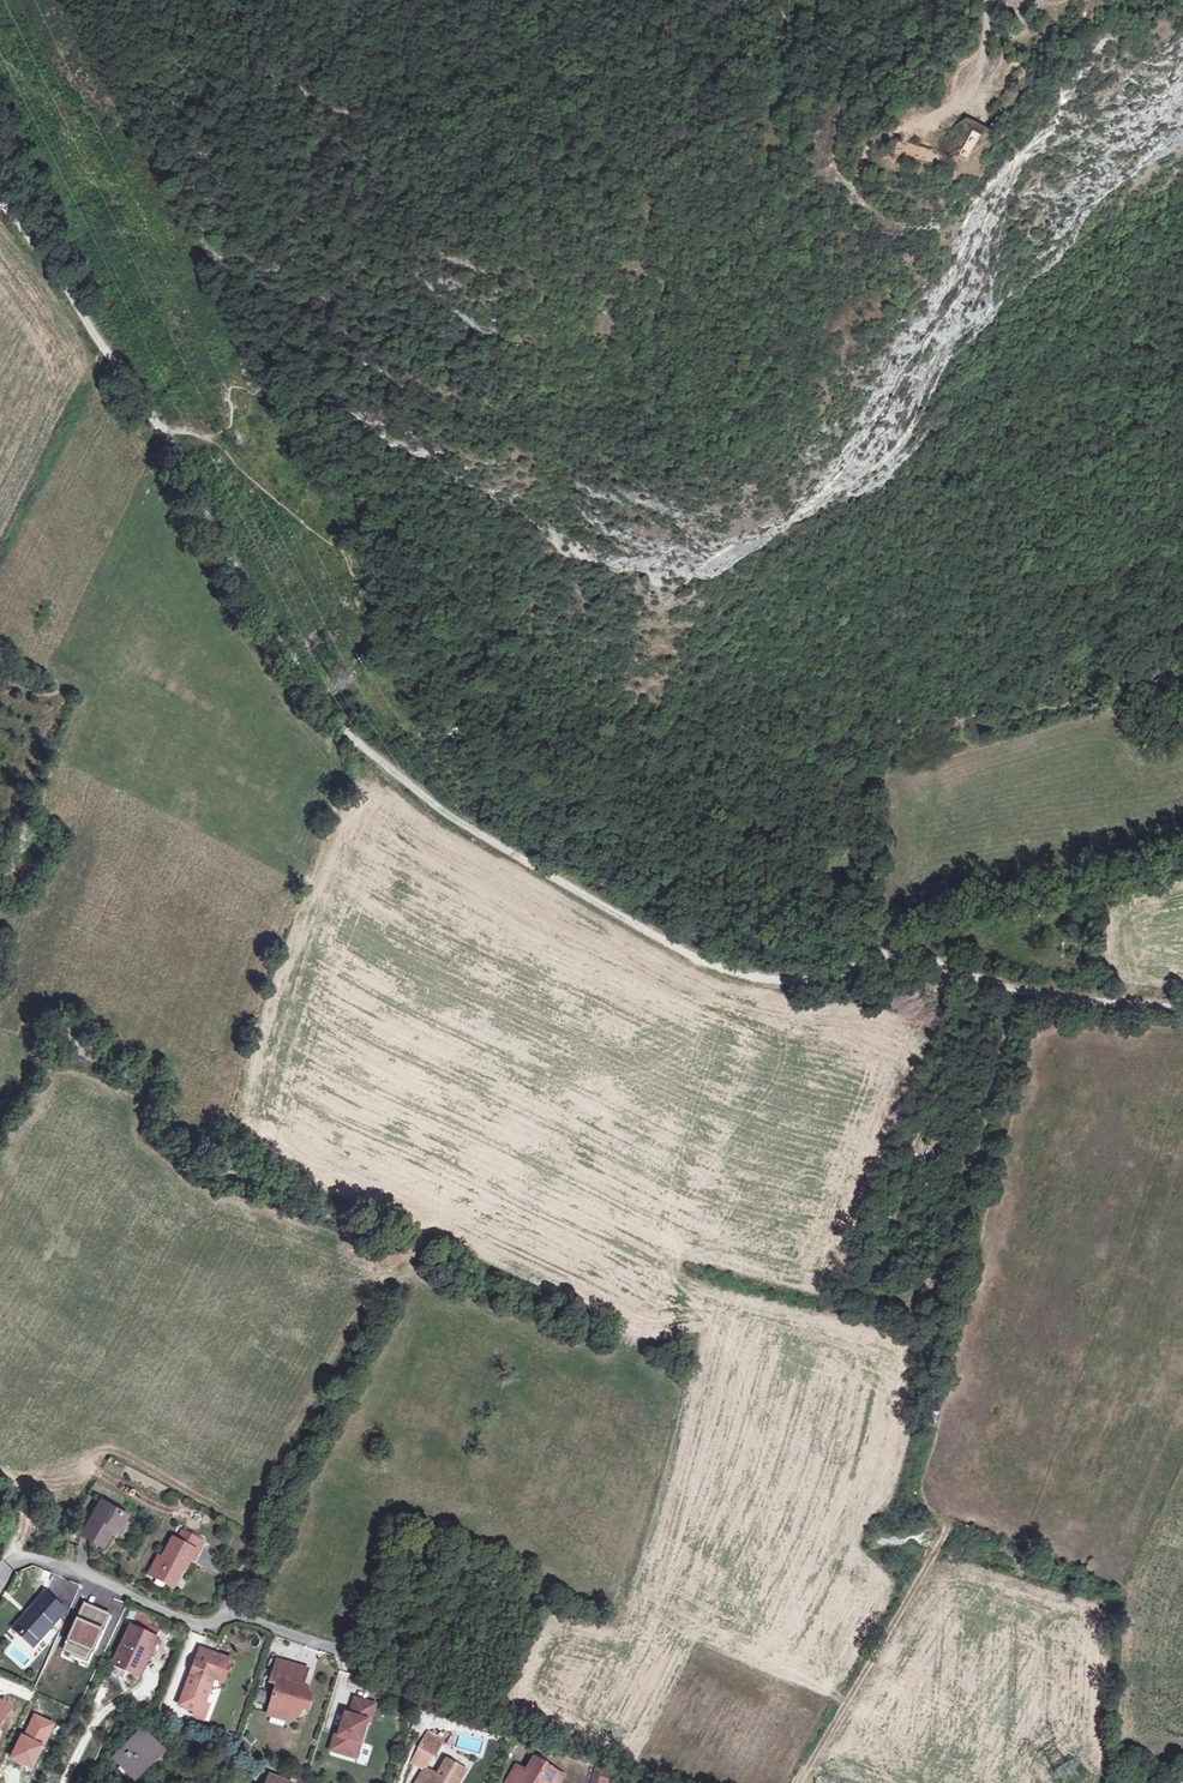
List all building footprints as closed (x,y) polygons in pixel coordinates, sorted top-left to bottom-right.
[(971,154),(975,157),(979,150),(975,147),(971,154)] [(115,1524),(121,1527),(128,1514),(101,1500),(83,1534),(104,1545),(115,1524)] [(399,1546),(404,1532),(395,1528),(390,1542),(399,1546)] [(182,1569),(187,1571),(203,1540),(183,1530),(178,1540),(174,1538),(163,1559),(160,1557),(151,1574),(172,1586),(182,1569)] [(178,1589),(187,1571),(182,1569),(172,1586),(178,1589)] [(44,1631),(63,1609),(47,1593),(14,1629),(33,1647),(46,1633),(44,1631)] [(146,1656),(151,1658),(160,1639),(133,1626),(114,1664),(137,1675),(146,1656)] [(233,1661),(202,1649),(180,1706),(196,1711),(200,1700),(206,1703),(215,1679),(217,1676),(226,1679),(233,1661)] [(146,1656),(137,1675),(141,1677),(151,1658),(146,1656)] [(303,1689),(309,1671),(279,1661),(273,1682),(279,1684),(271,1712),(291,1718),(293,1709),(303,1712),(307,1698),(298,1695),(299,1690),(303,1689)] [(298,1695),(307,1698),(309,1692),(303,1689),(299,1690),(298,1695)] [(337,1734),(332,1750),(350,1755),(351,1751),(360,1754),(369,1721),(372,1721),(377,1704),(356,1698),(351,1715),(347,1713),(343,1729),(341,1735),(337,1734)] [(200,1700),(196,1711),(202,1714),(206,1703),(200,1700)] [(11,1709),(0,1701),(0,1725),(11,1709)] [(134,1726),(140,1720),(131,1711),(124,1717),(134,1726)] [(434,1726),(420,1749),(435,1758),(454,1728),(449,1725),(445,1732),(434,1726)] [(158,1759),(165,1751),(145,1730),(116,1758),(136,1778),(156,1758),(158,1759)] [(435,1758),(420,1749),(415,1758),(430,1767),(435,1758)] [(440,1763),(444,1766),(448,1758),(445,1756),(440,1763)] [(549,1765),(535,1757),(528,1771),(517,1765),(507,1782),(561,1782),(565,1776),(548,1766),(549,1765)] [(444,1766),(438,1774),(432,1770),(429,1776),(423,1772),(416,1782),(459,1782),(467,1769),(448,1758),(444,1766)] [(596,1768),(591,1782),(607,1782),(610,1773),(596,1768)] [(274,1775),(271,1782),(294,1782),(274,1775)]
